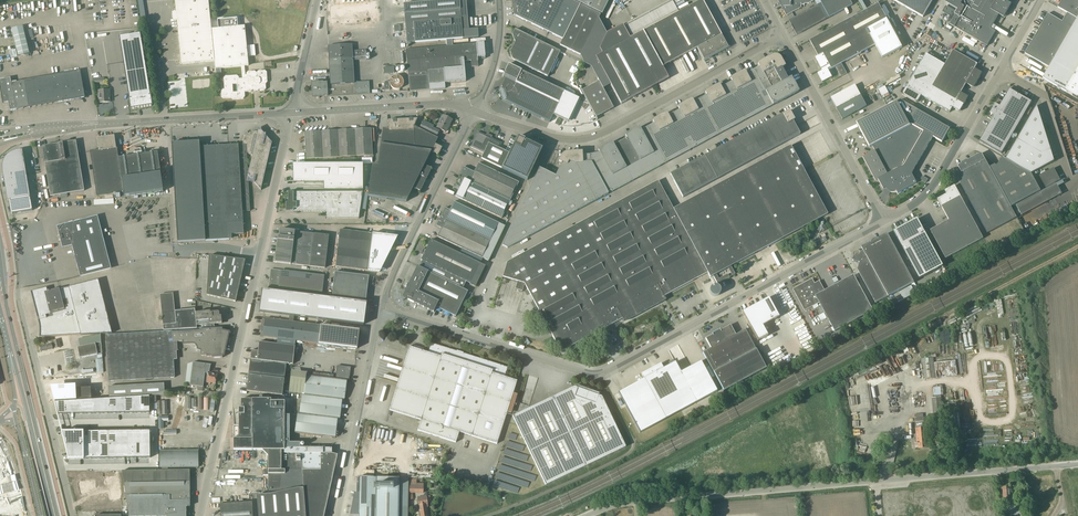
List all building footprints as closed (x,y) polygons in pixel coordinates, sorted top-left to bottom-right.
[(141,22),(146,21),(143,0),(138,0),(141,22)] [(175,1),(181,64),(214,61),(215,69),(242,66),(243,78),(239,79),(239,77),(237,75),(225,76),(223,78),(224,89),(223,90),(221,92),(221,96),(223,98),(231,98),(233,99),(243,99),(245,97),(244,92),(251,92),(252,90),(252,88),(259,88),(259,89),(261,91),(264,91),(266,89),(265,84),(267,82),(267,72),(265,71),(258,71),(256,73),(254,71),(248,72),(246,73),(246,78),(245,78),(244,66),(248,66),(244,26),(238,27),(237,18),(217,20),(218,28),(211,29),(208,0),(181,0),(175,1)] [(416,43),(415,22),(461,18),(459,0),(458,0),(403,5),(406,43),(416,43)] [(513,15),(563,39),(560,45),(580,55),(600,15),(570,0),(512,0),(513,15)] [(602,14),(609,0),(574,0),(602,14)] [(596,57),(621,104),(657,85),(650,73),(662,67),(697,48),(704,60),(709,58),(709,59),(712,57),(711,56),(728,47),(724,41),(702,0),(701,0),(643,31),(642,31),(643,31),(630,38),(622,25),(607,33),(599,49),(602,53),(596,57)] [(779,1),(782,7),(783,7),(783,10),(786,15),(802,7),(801,5),(805,5),(805,4),(809,3),(814,1),(814,0),(779,0),(779,1)] [(818,5),(789,20),(797,35),(826,19),(853,5),(850,0),(820,0),(821,3),(818,5)] [(923,17),(933,0),(894,0),(923,17)] [(950,24),(987,46),(996,31),(991,28),(1000,13),(1003,15),(1005,12),(1006,12),(1011,4),(1006,1),(1007,0),(949,0),(947,4),(958,10),(950,24)] [(1025,53),(1049,67),(1043,78),(1076,98),(1077,95),(1077,0),(1062,0),(1057,8),(1067,13),(1062,21),(1048,13),(1025,53)] [(328,25),(372,24),(372,4),(327,5),(328,25)] [(853,38),(887,19),(879,4),(810,41),(818,56),(816,58),(821,69),(822,68),(823,71),(822,72),(821,72),(818,74),(822,82),(832,77),(829,70),(832,69),(836,67),(841,76),(846,73),(841,64),(861,53),(853,38)] [(955,11),(945,6),(942,12),(951,17),(955,11)] [(463,39),(461,18),(415,22),(416,43),(463,39)] [(853,38),(861,53),(875,46),(882,58),(896,51),(902,47),(895,35),(887,19),(853,38)] [(31,29),(25,31),(27,39),(33,37),(31,29)] [(512,35),(515,42),(510,52),(513,60),(548,77),(560,52),(515,29),(512,35)] [(29,53),(24,32),(13,34),(18,56),(29,53)] [(140,34),(119,37),(120,41),(128,89),(127,89),(129,100),(130,108),(131,108),(131,109),(135,109),(136,109),(138,108),(139,108),(152,106),(152,105),(151,97),(140,34)] [(95,39),(96,61),(114,61),(113,38),(95,39)] [(476,43),(406,49),(408,72),(409,91),(430,90),(445,88),(445,83),(465,81),(466,81),(464,61),(471,61),(471,67),(478,66),(478,65),(477,65),(477,61),(478,61),(478,58),(477,59),(477,57),(485,57),(484,42),(476,43)] [(246,44),(248,58),(255,57),(253,43),(246,44)] [(312,85),(311,85),(312,96),(313,96),(313,97),(314,97),(315,99),(319,98),(319,97),(370,94),(369,83),(358,83),(358,82),(357,82),(357,83),(355,83),(354,61),(365,60),(366,60),(366,50),(353,51),(353,45),(329,46),(331,85),(327,85),(327,83),(318,83),(318,82),(314,82),(314,83),(312,83),(312,85)] [(940,74),(964,88),(966,84),(972,87),(974,86),(981,74),(981,72),(975,69),(978,64),(953,50),(945,64),(945,65),(940,74)] [(945,65),(945,64),(926,53),(906,87),(902,94),(916,102),(918,102),(921,96),(926,98),(933,86),(940,74),(945,65)] [(539,168),(502,246),(507,248),(608,194),(607,192),(611,190),(612,192),(798,92),(796,88),(793,82),(791,78),(788,79),(782,68),(785,66),(781,59),(780,59),(780,58),(779,57),(778,56),(777,56),(776,56),(775,56),(774,56),(773,56),(772,56),(768,59),(767,58),(761,62),(758,64),(759,67),(746,74),(744,71),(740,73),(734,76),(734,77),(730,79),(732,81),(720,88),(719,85),(715,87),(709,90),(705,92),(707,95),(693,102),(692,100),(688,102),(688,101),(682,105),(678,107),(679,110),(668,116),(666,113),(662,115),(656,118),(656,119),(653,121),(654,123),(641,131),(639,128),(635,130),(629,133),(625,135),(627,138),(613,146),(612,143),(608,145),(608,144),(602,148),(598,150),(600,153),(590,155),(582,155),(582,152),(567,153),(566,153),(565,153),(564,154),(563,155),(562,155),(562,156),(561,157),(559,161),(562,163),(555,176),(539,168)] [(499,94),(500,97),(501,96),(502,99),(542,119),(549,122),(553,115),(568,122),(579,98),(564,92),(542,81),(521,71),(508,64),(502,77),(503,77),(505,78),(499,92),(500,95),(499,95),(499,94)] [(83,90),(80,71),(11,83),(10,78),(0,80),(0,89),(2,103),(8,102),(10,111),(74,99),(73,98),(83,96),(82,90),(83,90)] [(961,93),(964,88),(940,74),(933,86),(964,104),(968,98),(967,96),(961,93)] [(395,80),(383,80),(383,90),(387,90),(386,88),(399,88),(399,82),(395,82),(395,80)] [(582,91),(580,88),(580,89),(597,120),(596,117),(613,108),(599,81),(582,91)] [(837,108),(861,95),(855,85),(831,98),(837,108)] [(960,110),(964,104),(933,86),(926,98),(950,112),(953,107),(958,111),(960,110)] [(992,120),(984,132),(979,141),(1002,154),(1032,102),(1010,89),(1002,101),(998,99),(987,117),(992,120)] [(99,103),(110,102),(109,90),(98,90),(99,103)] [(861,95),(837,108),(842,119),(867,106),(861,95)] [(950,128),(901,100),(857,123),(870,148),(873,146),(875,151),(863,157),(875,181),(878,179),(883,189),(887,187),(890,191),(892,191),(894,191),(896,191),(898,193),(917,183),(912,173),(933,137),(942,142),(950,128)] [(990,167),(1011,206),(1040,191),(1031,174),(1054,161),(1037,105),(1006,159),(1003,157),(1000,162),(990,167)] [(683,198),(800,134),(793,121),(795,120),(789,110),(670,174),(683,198)] [(443,116),(437,128),(446,132),(451,120),(443,116)] [(418,119),(388,120),(388,128),(383,128),(378,165),(372,164),(368,196),(406,202),(413,188),(420,192),(431,169),(424,165),(431,152),(438,155),(442,148),(435,144),(438,138),(436,137),(419,129),(414,126),(418,119)] [(434,126),(423,121),(419,129),(436,137),(439,131),(433,128),(434,126)] [(370,128),(337,130),(339,157),(372,155),(370,128)] [(306,159),(339,157),(337,130),(304,132),(306,159)] [(199,142),(171,143),(177,243),(229,239),(229,234),(244,234),(242,211),(250,211),(248,182),(254,183),(261,190),(272,143),(267,142),(267,141),(266,138),(264,136),(262,133),(258,132),(254,131),(251,132),(248,134),(246,133),(244,136),(245,137),(244,139),(243,140),(243,144),(238,145),(200,147),(199,142)] [(478,132),(471,147),(483,153),(481,158),(502,168),(509,153),(499,148),(501,143),(490,137),(490,136),(487,135),(487,136),(478,132)] [(97,195),(123,192),(118,158),(117,148),(115,148),(114,137),(103,138),(103,139),(102,139),(101,140),(100,141),(100,142),(99,143),(99,144),(98,144),(99,150),(90,151),(97,195)] [(527,180),(542,149),(524,140),(523,140),(519,138),(518,137),(517,137),(503,169),(527,180)] [(68,197),(67,193),(84,191),(76,141),(63,143),(59,144),(59,146),(44,148),(46,157),(44,157),(51,196),(60,194),(61,198),(68,197)] [(507,262),(502,277),(518,282),(515,289),(522,291),(524,284),(561,352),(622,319),(623,321),(665,298),(664,296),(707,273),(710,278),(827,214),(790,146),(673,209),(658,181),(507,262)] [(160,173),(157,152),(141,155),(140,149),(134,149),(135,156),(119,158),(122,179),(123,192),(124,197),(163,192),(160,173)] [(30,197),(25,166),(22,150),(15,151),(15,152),(12,153),(9,155),(6,157),(4,160),(3,163),(3,166),(3,170),(7,193),(6,193),(7,201),(9,200),(11,214),(33,210),(30,197)] [(1011,206),(990,167),(985,159),(984,159),(981,155),(959,167),(962,172),(956,175),(987,233),(1017,217),(1011,207),(1011,206)] [(502,218),(519,182),(478,163),(474,172),(464,167),(455,186),(460,188),(456,197),(481,209),(502,218)] [(293,165),(293,182),(293,183),(294,183),(304,183),(323,183),(323,191),(363,191),(363,164),(304,164),(294,164),(293,164),(293,165)] [(1060,180),(1054,168),(1039,176),(1046,188),(1060,180)] [(1056,184),(1016,205),(1022,215),(1062,194),(1056,184)] [(942,206),(949,220),(930,230),(946,259),(983,238),(960,196),(961,196),(955,185),(945,191),(947,194),(938,199),(941,206),(942,206)] [(285,203),(285,212),(326,211),(326,219),(358,219),(362,192),(288,192),(288,201),(289,201),(289,203),(285,203)] [(440,217),(436,226),(441,228),(437,237),(483,258),(489,261),(505,226),(499,223),(479,214),(474,211),(454,202),(450,210),(445,208),(440,217)] [(1063,207),(1056,211),(1059,217),(1066,213),(1063,207)] [(58,229),(60,235),(57,235),(57,236),(59,235),(60,239),(58,239),(58,240),(61,239),(63,246),(64,247),(73,245),(81,276),(110,268),(97,217),(59,227),(58,229)] [(918,218),(893,231),(905,254),(906,254),(910,251),(924,277),(944,266),(918,218)] [(340,229),(337,248),(382,254),(386,254),(386,255),(387,255),(389,252),(387,252),(388,246),(392,246),(396,237),(391,236),(340,229)] [(274,254),(273,262),(275,262),(325,268),(329,235),(280,230),(279,236),(278,237),(278,240),(277,240),(276,254),(274,254)] [(854,256),(852,260),(860,263),(858,270),(876,303),(914,282),(887,233),(862,247),(863,251),(861,252),(860,251),(858,250),(858,252),(857,252),(856,252),(855,253),(854,253),(853,255),(854,256)] [(423,248),(421,254),(423,255),(421,260),(451,275),(448,282),(463,289),(466,282),(475,286),(485,266),(431,240),(426,250),(424,248),(423,248)] [(337,248),(335,267),(368,271),(379,272),(379,271),(378,271),(379,264),(382,265),(384,262),(382,262),(386,255),(386,254),(382,254),(337,248)] [(245,260),(209,256),(207,295),(236,302),(236,299),(238,291),(239,286),(241,278),(242,273),(244,265),(245,260)] [(435,309),(437,304),(457,314),(468,291),(448,282),(418,267),(407,290),(406,291),(406,292),(406,293),(406,294),(407,295),(407,296),(409,296),(409,297),(435,309)] [(271,269),(268,289),(322,295),(324,275),(271,269)] [(369,276),(335,272),(332,296),(366,300),(367,290),(369,290),(374,277),(369,276)] [(812,279),(793,289),(805,311),(819,303),(835,331),(873,311),(854,275),(825,291),(819,281),(815,283),(812,279)] [(47,289),(34,293),(40,317),(39,317),(40,319),(44,335),(47,334),(48,337),(81,335),(112,333),(98,280),(69,287),(59,290),(59,289),(47,292),(47,289)] [(710,288),(709,289),(709,290),(709,292),(710,293),(711,295),(712,296),(713,296),(715,296),(717,296),(718,295),(719,294),(720,293),(720,292),(720,291),(720,289),(719,288),(718,287),(717,286),(716,285),(714,285),(713,286),(712,286),(711,287),(710,288)] [(260,311),(260,312),(363,325),(363,324),(361,323),(362,322),(361,322),(363,310),(364,310),(365,305),(364,305),(364,304),(365,304),(366,303),(263,290),(263,291),(264,291),(264,292),(263,292),(262,297),(264,298),(262,310),(262,311),(260,311)] [(197,329),(195,313),(195,309),(175,311),(173,293),(160,295),(163,325),(163,330),(197,329)] [(768,298),(742,312),(757,341),(768,336),(762,326),(779,317),(768,298)] [(206,312),(195,313),(197,329),(216,327),(215,324),(222,323),(221,316),(219,316),(219,313),(219,312),(218,312),(217,312),(210,313),(210,311),(206,312)] [(318,344),(321,325),(265,318),(262,318),(261,326),(258,326),(258,330),(261,330),(260,336),(263,336),(263,337),(318,344)] [(321,325),(318,344),(357,348),(360,330),(321,325)] [(705,338),(711,348),(702,353),(723,391),(766,369),(745,330),(735,335),(730,325),(705,338)] [(212,351),(224,354),(230,331),(222,330),(222,328),(199,329),(199,331),(194,331),(194,341),(214,345),(212,351)] [(224,356),(224,354),(212,351),(214,345),(194,341),(194,331),(172,332),(172,331),(106,335),(108,381),(175,377),(173,351),(177,351),(177,350),(176,350),(176,342),(183,341),(183,344),(192,343),(193,343),(194,344),(195,344),(196,345),(197,345),(197,346),(198,347),(198,348),(198,349),(200,350),(201,356),(206,356),(206,357),(212,357),(212,358),(222,357),(222,356),(224,356)] [(53,343),(40,346),(42,352),(53,349),(55,348),(55,349),(61,347),(59,339),(53,341),(53,343)] [(78,347),(80,358),(98,354),(97,353),(102,353),(101,348),(102,348),(101,342),(78,347)] [(295,346),(259,342),(258,351),(251,350),(250,359),(286,363),(293,364),(295,346)] [(409,346),(407,354),(389,410),(421,420),(417,430),(456,443),(459,432),(497,444),(507,412),(511,414),(517,394),(513,393),(517,381),(505,377),(508,367),(431,343),(428,352),(409,346)] [(933,357),(924,358),(921,358),(923,379),(935,378),(933,357)] [(282,395),(286,363),(250,359),(249,374),(248,374),(248,380),(247,391),(282,395)] [(644,379),(618,393),(640,433),(717,391),(701,361),(680,372),(675,362),(663,368),(660,363),(641,374),(644,379)] [(211,365),(193,362),(190,385),(203,387),(205,373),(207,373),(208,372),(209,372),(211,365)] [(338,365),(336,379),(333,378),(334,375),(326,374),(313,372),(313,376),(306,375),(291,373),(289,392),(293,393),(302,394),(345,399),(347,376),(350,376),(351,367),(338,365)] [(885,377),(885,379),(896,377),(895,373),(891,374),(891,371),(885,372),(886,376),(885,377)] [(209,373),(207,382),(211,383),(211,382),(215,383),(217,375),(209,373)] [(164,383),(108,387),(109,398),(165,395),(164,383)] [(574,387),(513,416),(517,425),(546,485),(626,447),(601,397),(598,395),(599,393),(578,386),(577,388),(574,387)] [(79,389),(51,391),(53,401),(79,400),(79,389)] [(302,394),(300,413),(338,419),(340,419),(340,418),(342,400),(342,399),(344,400),(345,399),(302,394)] [(149,396),(55,402),(58,414),(150,413),(149,396)] [(942,397),(932,398),(932,404),(933,404),(934,416),(944,415),(942,397)] [(233,439),(233,450),(261,450),(262,450),(284,450),(284,448),(291,448),(300,448),(300,443),(289,443),(289,415),(284,415),(284,401),(271,401),(271,399),(262,399),(259,399),(252,399),(241,399),(241,408),(239,408),(239,414),(239,426),(234,426),(234,439),(233,439)] [(795,406),(790,408),(793,415),(798,413),(795,406)] [(300,413),(297,413),(297,414),(295,432),(295,433),(335,438),(335,437),(336,437),(338,419),(300,413)] [(797,416),(802,431),(808,429),(803,414),(797,416)] [(928,440),(927,427),(916,428),(917,442),(918,441),(919,448),(920,448),(920,449),(923,449),(923,448),(928,447),(927,440),(928,440)] [(792,428),(783,432),(788,445),(797,441),(792,428)] [(150,431),(62,432),(69,459),(150,458),(150,431)] [(257,495),(258,515),(324,515),(337,455),(332,454),(332,448),(331,448),(300,448),(291,448),(284,448),(284,450),(262,450),(261,450),(268,456),(268,485),(270,492),(270,494),(257,495)] [(454,457),(451,465),(469,470),(471,463),(454,457)] [(412,460),(412,479),(435,479),(435,472),(439,472),(439,467),(435,467),(435,470),(428,470),(428,466),(423,466),(423,464),(422,464),(422,460),(412,460)] [(122,471),(129,515),(185,515),(185,512),(186,512),(185,510),(185,507),(187,507),(187,506),(189,506),(189,500),(189,499),(187,499),(187,495),(190,495),(189,470),(171,470),(171,468),(163,468),(163,470),(122,471)] [(10,502),(9,474),(0,474),(0,502),(10,502)] [(409,478),(399,478),(358,477),(358,483),(357,483),(356,493),(354,493),(350,515),(358,515),(408,515),(409,478)] [(119,483),(75,483),(80,504),(119,504),(119,483)] [(409,484),(409,494),(423,494),(423,484),(409,484)] [(1004,487),(1004,491),(1003,491),(1004,499),(1011,499),(1010,491),(1011,491),(1011,487),(1010,487),(1010,486),(1004,487)] [(418,499),(421,515),(428,515),(426,507),(428,507),(426,498),(418,499)] [(221,515),(253,515),(252,502),(220,504),(221,515)] [(1005,505),(1006,511),(1007,515),(1026,515),(1025,504),(1005,505)]
